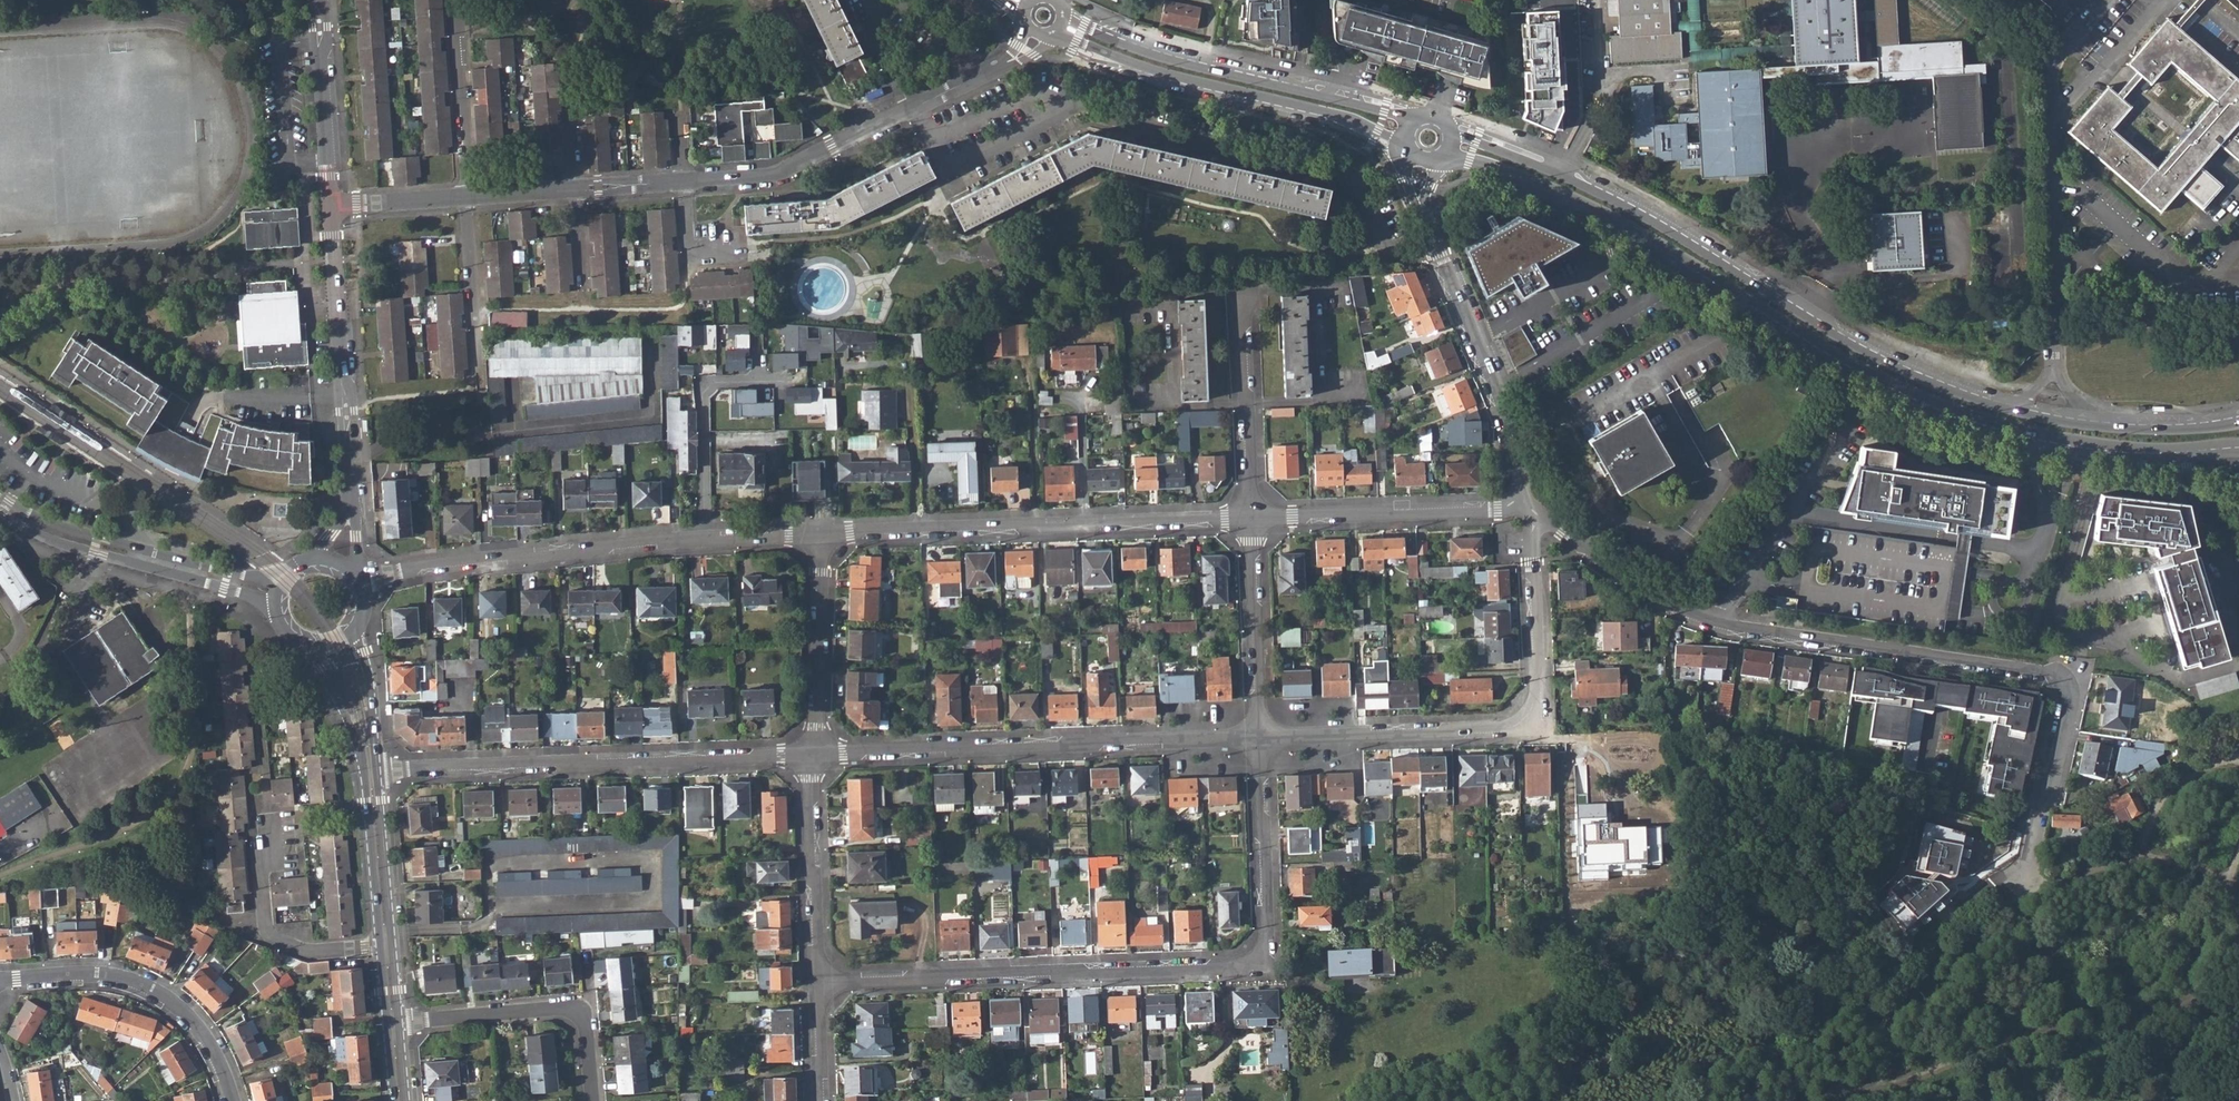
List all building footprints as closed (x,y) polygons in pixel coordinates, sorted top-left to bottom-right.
[(362,22),(384,21),(382,0),(369,0),(369,1),(356,2),(357,15),(361,15),(362,22)] [(417,18),(430,17),(429,10),(443,9),(442,0),(416,0),(417,18)] [(848,87),(868,77),(858,55),(862,52),(837,0),(804,0),(836,65),(848,87)] [(1295,52),(1293,36),(1292,36),(1289,0),(1250,0),(1245,0),(1242,42),(1295,52)] [(1615,0),(1606,0),(1608,18),(1617,18),(1615,0)] [(1618,39),(1607,40),(1609,66),(1680,61),(1678,36),(1678,35),(1669,36),(1668,26),(1674,26),(1674,25),(1673,15),(1677,15),(1675,0),(1615,0),(1617,18),(1618,39)] [(1701,53),(1697,0),(1685,0),(1687,24),(1674,25),(1674,26),(1668,26),(1669,36),(1678,35),(1678,36),(1686,35),(1689,65),(1718,63),(1718,73),(1730,72),(1729,62),(1791,58),(1786,0),(1779,0),(1776,0),(1779,47),(1701,53)] [(1794,68),(1855,63),(1852,21),(1873,20),(1876,61),(1877,72),(1931,68),(1961,66),(1959,39),(1897,43),(1894,0),(1870,0),(1871,14),(1852,15),(1851,0),(1789,0),(1794,68)] [(2208,0),(2199,0),(2191,10),(2196,15),(2208,0)] [(1160,24),(1195,31),(1199,8),(1165,1),(1160,24)] [(1355,9),(1333,3),(1332,7),(1335,41),(1340,43),(1340,47),(1370,56),(1381,59),(1386,60),(1445,78),(1450,79),(1461,83),(1487,90),(1489,82),(1486,50),(1478,48),(1475,44),(1457,39),(1456,43),(1451,36),(1426,30),(1424,34),(1408,29),(1409,25),(1375,15),(1374,19),(1369,13),(1362,11),(1361,14),(1355,9)] [(391,8),(392,20),(400,19),(399,7),(391,8)] [(417,18),(418,45),(441,43),(441,36),(445,36),(443,9),(429,10),(430,17),(417,18)] [(1760,19),(1775,17),(1774,9),(1759,10),(1760,19)] [(2191,10),(2173,31),(2179,36),(2196,15),(2191,10)] [(1555,131),(1563,111),(1562,88),(1565,88),(1563,57),(1559,57),(1556,12),(1526,14),(1527,39),(1523,39),(1524,60),(1530,60),(1531,72),(1525,73),(1527,91),(1531,91),(1532,100),(1526,101),(1527,111),(1524,119),(1555,131)] [(358,30),(360,49),(386,48),(384,21),(362,22),(362,30),(358,30)] [(2160,218),(2180,194),(2204,214),(2224,189),(2203,170),(2220,147),(2238,165),(2238,86),(2179,36),(2173,31),(2164,23),(2128,68),(2136,76),(2141,79),(2152,89),(2170,66),(2215,103),(2193,130),(2190,127),(2178,141),(2181,144),(2158,171),(2114,135),(2134,112),(2121,103),(2117,99),(2108,91),(2069,140),(2160,218)] [(493,61),(493,68),(498,68),(515,66),(513,38),(487,40),(488,61),(493,61)] [(418,45),(421,73),(447,71),(446,50),(442,51),(441,43),(418,45)] [(365,70),(365,78),(388,76),(386,48),(360,49),(361,70),(365,70)] [(1386,60),(1370,56),(1369,59),(1384,66),(1386,60)] [(1794,68),(1757,70),(1758,80),(1813,76),(1814,85),(1931,76),(1931,74),(1977,71),(1978,82),(1985,82),(1984,64),(1961,66),(1931,68),(1877,72),(1876,61),(1855,63),(1794,68)] [(547,92),(547,99),(561,98),(558,71),(554,71),(554,63),(532,65),(534,93),(547,92)] [(478,98),(500,96),(498,73),(516,72),(515,66),(498,68),(493,68),(473,70),(474,91),(477,90),(478,98)] [(1680,172),(1701,171),(1702,182),(1766,177),(1758,80),(1757,70),(1730,72),(1718,73),(1695,75),(1698,116),(1675,117),(1676,126),(1654,128),(1650,88),(1635,89),(1634,86),(1629,87),(1634,150),(1654,148),(1656,165),(1679,163),(1680,172)] [(421,73),(422,100),(445,98),(444,92),(449,92),(447,71),(421,73)] [(1931,76),(1937,149),(1983,145),(1978,82),(1977,71),(1931,74),(1931,76)] [(375,97),(376,104),(389,102),(388,76),(365,78),(366,84),(362,84),(363,97),(375,97)] [(2136,76),(2117,99),(2121,103),(2141,79),(2136,76)] [(1461,83),(1445,78),(1444,81),(1460,87),(1461,83)] [(534,93),(535,121),(557,119),(557,112),(562,112),(561,98),(547,99),(547,92),(534,93)] [(745,103),(746,112),(753,112),(754,128),(773,126),(774,143),(802,141),(800,124),(773,126),(772,109),(764,110),(763,95),(745,97),(745,103)] [(488,117),(489,124),(502,123),(500,96),(478,98),(478,104),(475,104),(476,118),(488,117)] [(391,130),(390,110),(406,109),(406,101),(389,102),(376,104),(375,97),(363,97),(365,125),(368,125),(369,132),(391,130)] [(422,100),(424,128),(437,127),(437,120),(450,119),(449,106),(445,106),(445,98),(422,100)] [(720,147),(722,163),(745,161),(741,112),(740,103),(713,105),(716,147),(720,147)] [(655,133),(655,140),(669,139),(667,119),(663,119),(662,112),(641,113),(642,134),(655,133)] [(596,137),(596,144),(610,143),(608,116),(602,116),(597,117),(585,118),(586,125),(582,125),(582,138),(596,137)] [(504,150),(502,128),(519,127),(519,122),(502,123),(489,124),(488,117),(476,118),(477,145),(481,144),(482,152),(504,150)] [(424,128),(426,155),(449,154),(448,147),(452,146),(450,119),(437,120),(437,127),(424,128)] [(535,121),(537,147),(564,146),(563,126),(558,126),(557,119),(535,121)] [(419,121),(407,121),(408,129),(419,129),(419,121)] [(366,140),(367,160),(376,159),(393,158),(391,130),(369,132),(369,139),(366,140)] [(642,134),(644,169),(666,167),(666,160),(670,160),(669,139),(655,140),(655,133),(642,134)] [(957,216),(964,229),(1092,165),(1127,173),(1132,144),(1088,134),(950,203),(957,216)] [(589,165),(589,172),(611,171),(610,143),(596,144),(596,137),(582,138),(584,166),(589,165)] [(752,144),(754,161),(770,159),(769,143),(752,144)] [(1127,173),(1208,191),(1214,163),(1132,144),(1127,173)] [(745,205),(746,234),(833,228),(934,177),(927,164),(921,152),(827,198),(745,205)] [(419,156),(393,158),(395,186),(417,184),(416,177),(420,177),(419,156)] [(1208,191),(1290,210),(1296,182),(1214,163),(1208,191)] [(1290,210),(1324,218),(1331,190),(1296,182),(1290,210)] [(252,249),(292,246),(290,220),(287,220),(287,218),(297,217),(296,207),(242,211),(243,222),(253,221),(253,224),(251,224),(252,249)] [(648,211),(650,245),(672,243),(672,237),(676,236),(674,209),(648,211)] [(508,211),(510,240),(527,239),(537,238),(535,217),(531,217),(530,210),(508,211)] [(1869,212),(1872,270),(1920,268),(1918,210),(1869,212)] [(594,242),(594,249),(617,247),(614,213),(588,215),(590,242),(594,242)] [(290,220),(292,246),(299,246),(297,219),(290,220)] [(1521,219),(1466,251),(1485,297),(1511,282),(1521,298),(1546,284),(1536,267),(1577,243),(1521,219)] [(244,224),(246,250),(252,249),(251,224),(244,224)] [(622,235),(622,247),(633,246),(632,234),(622,235)] [(544,238),(546,265),(572,264),(570,243),(566,243),(566,236),(544,238)] [(398,242),(400,269),(427,268),(426,247),(421,247),(421,240),(398,242)] [(512,268),(510,240),(494,241),(484,242),(485,262),(490,262),(490,269),(512,268)] [(650,245),(651,265),(678,263),(677,250),(672,250),(672,243),(650,245)] [(590,256),(592,269),(618,267),(617,247),(594,249),(595,256),(590,256)] [(651,265),(653,293),(675,292),(675,284),(679,283),(678,263),(651,265)] [(546,265),(548,293),(570,292),(569,283),(573,283),(572,264),(546,265)] [(597,289),(598,297),(620,295),(618,267),(592,269),(593,289),(597,289)] [(400,269),(403,297),(419,296),(424,295),(424,288),(429,288),(427,268),(400,269)] [(487,276),(488,298),(514,296),(512,268),(490,269),(490,276),(487,276)] [(732,276),(733,298),(754,296),(752,270),(738,271),(739,275),(732,276)] [(711,273),(712,299),(733,298),(732,276),(725,276),(725,272),(711,273)] [(690,278),(692,301),(712,299),(711,273),(697,273),(698,278),(690,278)] [(1414,273),(1391,274),(1397,288),(1389,291),(1399,314),(1406,311),(1409,319),(1412,318),(1418,315),(1430,310),(1425,299),(1431,297),(1424,280),(1418,283),(1414,273)] [(1366,276),(1350,279),(1356,308),(1372,305),(1366,276)] [(288,324),(286,291),(285,279),(246,283),(247,295),(250,328),(244,328),(240,329),(243,369),(308,364),(305,323),(299,324),(288,324)] [(299,324),(296,290),(286,291),(288,324),(299,324)] [(436,295),(438,323),(460,321),(460,314),(464,313),(462,293),(436,295)] [(224,294),(221,313),(237,316),(240,297),(224,294)] [(241,295),(244,328),(250,328),(247,295),(241,295)] [(1285,397),(1287,397),(1310,397),(1309,374),(1307,374),(1305,320),(1307,320),(1307,296),(1281,297),(1285,397)] [(405,325),(403,297),(386,298),(380,299),(381,306),(377,306),(379,327),(405,325)] [(1181,377),(1182,400),(1207,399),(1203,299),(1178,300),(1179,323),(1181,323),(1183,377),(1181,377)] [(1430,310),(1418,315),(1425,330),(1427,336),(1444,329),(1435,308),(1430,310)] [(491,326),(529,326),(529,313),(491,313),(491,326)] [(409,325),(421,324),(421,314),(408,315),(409,325)] [(1425,330),(1418,315),(1412,318),(1418,332),(1425,330)] [(438,323),(440,350),(466,349),(465,328),(461,328),(460,321),(438,323)] [(985,325),(986,354),(1029,353),(1028,324),(985,325)] [(384,347),(385,354),(407,352),(405,325),(379,327),(380,347),(384,347)] [(680,335),(680,344),(705,344),(705,348),(718,348),(717,325),(682,326),(680,328),(680,335)] [(744,354),(750,354),(750,325),(728,325),(728,337),(735,337),(735,349),(725,350),(725,368),(744,368),(744,354)] [(835,352),(835,328),(820,327),(821,340),(809,340),(809,326),(799,325),(800,369),(809,368),(808,360),(822,360),(821,352),(835,352)] [(1501,334),(1514,365),(1537,356),(1524,325),(1501,334)] [(854,357),(853,351),(853,348),(865,348),(865,351),(877,351),(877,332),(835,328),(835,352),(844,351),(844,358),(854,357)] [(189,403),(80,332),(52,374),(69,386),(76,376),(133,413),(127,423),(144,435),(139,443),(147,448),(145,451),(163,460),(192,473),(194,469),(203,472),(206,463),(228,471),(232,460),(261,467),(290,472),(290,483),(313,482),(310,435),(309,422),(294,423),(295,432),(284,432),(249,426),(233,422),(220,417),(209,413),(195,442),(185,438),(171,431),(189,403)] [(663,335),(665,390),(680,389),(680,374),(680,364),(680,344),(680,335),(663,335)] [(911,336),(913,359),(921,359),(920,336),(911,336)] [(643,337),(489,337),(489,374),(536,374),(537,401),(525,402),(527,417),(642,408),(641,393),(643,393),(643,337)] [(423,340),(424,351),(434,351),(433,340),(423,340)] [(1410,343),(1387,353),(1366,361),(1368,372),(1414,352),(1410,343)] [(1428,361),(1435,378),(1460,368),(1450,343),(1429,352),(1433,359),(1428,361)] [(1060,347),(1061,368),(1094,367),(1094,346),(1060,347)] [(440,350),(442,378),(465,376),(464,369),(468,369),(466,349),(440,350)] [(381,361),(382,382),(409,380),(407,352),(385,354),(385,361),(381,361)] [(680,364),(680,374),(695,374),(695,363),(680,364)] [(489,376),(492,422),(507,421),(504,375),(489,376)] [(1448,404),(1452,414),(1476,404),(1466,380),(1464,379),(1441,389),(1445,398),(1439,400),(1441,407),(1448,404)] [(1816,393),(1800,383),(1796,390),(1812,400),(1816,393)] [(1410,386),(1396,391),(1373,400),(1374,405),(1374,409),(1384,405),(1413,393),(1410,386)] [(741,416),(774,416),(774,402),(757,402),(757,388),(733,388),(733,402),(741,402),(741,416)] [(796,402),(796,414),(826,415),(826,430),(837,430),(837,399),(823,399),(823,388),(789,388),(789,398),(792,398),(792,402),(796,402)] [(489,404),(488,389),(477,390),(479,405),(489,404)] [(867,420),(868,430),(894,429),(892,390),(859,392),(860,402),(863,402),(864,420),(867,420)] [(1105,396),(1106,415),(1112,414),(1122,414),(1121,395),(1105,396)] [(679,447),(679,466),(697,466),(696,410),(689,410),(689,414),(680,414),(680,396),(668,396),(668,446),(679,447)] [(73,422),(76,419),(64,411),(52,403),(49,407),(73,422)] [(1364,405),(1366,433),(1375,433),(1374,409),(1374,405),(1364,405)] [(1374,409),(1375,433),(1385,432),(1384,405),(1374,409)] [(1271,408),(1272,416),(1286,416),(1285,408),(1271,408)] [(1188,411),(1188,427),(1212,426),(1211,410),(1188,411)] [(1481,410),(1448,423),(1449,446),(1486,444),(1481,410)] [(1178,412),(1179,451),(1189,451),(1188,427),(1188,411),(1178,412)] [(1642,412),(1588,442),(1619,496),(1672,464),(1642,412)] [(1140,413),(1141,422),(1155,422),(1155,413),(1140,413)] [(1112,414),(1113,434),(1123,434),(1122,414),(1112,414)] [(493,439),(494,454),(515,452),(551,449),(560,448),(613,443),(623,442),(663,438),(662,423),(493,439)] [(38,424),(36,427),(47,434),(60,442),(62,439),(38,424)] [(1431,431),(1419,432),(1421,449),(1433,448),(1431,431)] [(623,442),(613,443),(613,463),(623,463),(623,442)] [(957,460),(959,504),(977,503),(975,443),(928,444),(928,461),(957,460)] [(1273,447),(1274,478),(1297,477),(1296,447),(1273,447)] [(1376,451),(1377,472),(1386,471),(1385,447),(1376,451)] [(560,468),(560,448),(551,449),(551,469),(560,468)] [(1862,449),(1860,465),(1853,517),(1953,531),(1954,525),(1974,527),(2006,538),(2013,490),(1982,484),(1982,481),(1891,469),(1893,453),(1862,449)] [(1342,454),(1343,485),(1371,484),(1370,465),(1357,465),(1356,450),(1342,450),(1342,454)] [(745,481),(745,487),(765,486),(764,451),(719,452),(720,481),(745,481)] [(1343,485),(1342,454),(1315,456),(1316,486),(1343,485)] [(478,456),(479,472),(488,472),(487,455),(478,456)] [(465,457),(465,473),(479,472),(478,456),(465,457)] [(1157,468),(1157,488),(1183,487),(1182,456),(1175,456),(1175,463),(1156,464),(1157,468)] [(1135,489),(1157,488),(1157,468),(1156,464),(1156,457),(1134,458),(1135,489)] [(1199,458),(1199,480),(1210,480),(1210,477),(1224,476),(1223,457),(1199,458)] [(1394,458),(1395,486),(1425,484),(1424,457),(1394,458)] [(822,498),(820,459),(792,460),(793,499),(822,498)] [(417,461),(417,474),(435,474),(435,460),(417,461)] [(838,464),(838,482),(909,481),(908,462),(838,464)] [(1446,464),(1446,486),(1476,485),(1476,463),(1446,464)] [(1857,464),(1838,515),(1853,517),(1860,465),(1857,464)] [(991,468),(992,491),(1018,490),(1017,466),(991,468)] [(1046,469),(1047,500),(1074,499),(1072,468),(1046,469)] [(1088,469),(1088,491),(1118,490),(1117,469),(1088,469)] [(587,479),(588,506),(616,505),(614,472),(597,472),(597,479),(587,479)] [(381,480),(384,507),(408,505),(405,478),(381,480)] [(563,480),(563,507),(588,506),(587,479),(563,480)] [(633,481),(633,505),(661,504),(660,480),(633,481)] [(2188,502),(2101,494),(2096,515),(2097,515),(2094,539),(2153,546),(2156,556),(2167,553),(2170,563),(2159,566),(2153,568),(2184,670),(2227,657),(2197,555),(2193,556),(2190,547),(2195,546),(2188,502)] [(492,496),(492,524),(516,523),(516,499),(515,496),(492,496)] [(541,499),(516,499),(516,523),(541,522),(541,499)] [(384,507),(387,535),(410,532),(408,505),(384,507)] [(444,505),(445,534),(472,533),(471,505),(444,505)] [(1956,550),(1807,530),(1799,589),(1795,616),(1941,639),(1944,622),(1961,622),(1963,612),(1968,572),(1972,541),(1973,533),(2006,538),(1974,527),(1954,525),(1953,531),(1958,531),(1957,538),(1956,550)] [(1382,540),(1383,558),(1404,557),(1403,539),(1382,540)] [(1451,540),(1451,559),(1481,558),(1480,539),(1451,540)] [(1361,540),(1363,570),(1384,568),(1383,558),(1382,540),(1361,540)] [(1316,542),(1317,567),(1322,567),(1341,566),(1344,566),(1343,541),(1316,542)] [(1427,555),(1427,541),(1417,541),(1418,556),(1427,555)] [(21,610),(41,596),(5,543),(0,547),(0,579),(21,610)] [(1160,550),(1160,574),(1189,574),(1188,546),(1179,546),(1179,550),(1160,550)] [(1121,549),(1121,570),(1145,569),(1144,548),(1121,549)] [(1046,552),(1047,585),(1072,584),(1070,551),(1046,552)] [(1005,553),(1006,589),(1030,589),(1030,577),(1032,577),(1032,552),(1005,553)] [(1081,553),(1083,586),(1111,585),(1109,552),(1081,553)] [(2167,553),(2156,556),(2159,566),(2170,563),(2167,553)] [(1278,580),(1279,594),(1304,593),(1303,554),(1280,555),(1281,580),(1278,580)] [(966,556),(967,585),(991,584),(990,555),(966,556)] [(1407,556),(1409,578),(1417,578),(1417,568),(1417,562),(1416,556),(1407,556)] [(1203,557),(1205,603),(1226,602),(1225,574),(1228,574),(1228,563),(1226,558),(1222,557),(1221,557),(1203,557)] [(851,568),(850,589),(877,590),(879,589),(880,559),(861,558),(860,568),(851,568)] [(1350,558),(1351,571),(1358,571),(1357,558),(1350,558)] [(960,563),(928,564),(929,586),(938,586),(939,602),(961,601),(961,585),(960,563)] [(1417,568),(1417,578),(1453,576),(1452,567),(1427,568),(1417,568)] [(1385,569),(1385,577),(1395,577),(1395,569),(1385,569)] [(1485,583),(1486,599),(1508,598),(1507,571),(1474,572),(1475,583),(1485,583)] [(1557,571),(1558,600),(1583,598),(1582,581),(1575,581),(1574,572),(1573,571),(1557,571)] [(691,577),(692,601),(728,600),(728,573),(714,573),(714,577),(691,577)] [(744,576),(745,605),(781,604),(780,580),(760,580),(760,576),(744,576)] [(638,588),(639,615),(675,614),(674,587),(638,588)] [(522,590),(522,611),(550,611),(550,589),(522,590)] [(569,589),(569,612),(594,612),(594,610),(593,589),(569,589)] [(593,589),(594,610),(620,610),(620,589),(593,589)] [(879,589),(877,590),(850,589),(849,620),(876,621),(877,607),(883,607),(886,607),(886,590),(879,589)] [(480,591),(480,615),(505,614),(505,590),(480,591)] [(432,598),(433,625),(459,624),(458,598),(432,598)] [(1766,603),(1764,611),(1775,613),(1777,605),(1766,603)] [(1419,606),(1419,618),(1451,616),(1451,605),(1419,606)] [(389,609),(389,636),(414,636),(414,608),(389,609)] [(116,624),(67,656),(84,682),(91,677),(106,699),(158,664),(121,610),(115,615),(114,616),(113,618),(113,620),(114,621),(116,624)] [(1484,637),(1485,637),(1510,636),(1509,612),(1483,613),(1484,637)] [(1353,615),(1353,626),(1363,625),(1362,614),(1353,615)] [(115,615),(62,650),(67,656),(116,624),(114,621),(113,620),(113,618),(114,616),(115,615)] [(1325,617),(1313,617),(1314,628),(1325,627),(1325,617)] [(1602,621),(1602,649),(1636,648),(1635,636),(1635,620),(1602,621)] [(1118,622),(1101,622),(1101,637),(1108,636),(1119,636),(1118,622)] [(1197,624),(1157,626),(1158,635),(1174,634),(1197,633),(1197,624)] [(1353,626),(1354,641),(1364,641),(1363,625),(1353,626)] [(1141,626),(1141,635),(1158,635),(1157,626),(1141,626)] [(1282,627),(1281,645),(1301,645),(1302,627),(1282,627)] [(691,628),(691,641),(702,641),(702,628),(691,628)] [(217,630),(220,658),(233,658),(233,651),(245,650),(244,637),(240,637),(239,629),(217,630)] [(848,658),(873,658),(873,632),(849,631),(848,658)] [(1108,636),(1108,659),(1119,659),(1119,636),(1108,636)] [(1510,636),(1485,637),(1485,653),(1485,655),(1487,655),(1488,663),(1511,662),(1510,636)] [(1648,636),(1635,636),(1636,648),(1649,647),(1648,636)] [(424,638),(424,660),(433,660),(432,638),(424,638)] [(1041,639),(1041,660),(1052,659),(1052,638),(1041,639)] [(1002,641),(989,641),(978,641),(979,650),(987,650),(987,654),(1002,654),(1002,641)] [(1691,679),(1700,680),(1701,668),(1702,647),(1676,645),(1675,666),(1681,667),(1681,676),(1690,676),(1691,679)] [(1702,647),(1701,668),(1722,669),(1725,670),(1727,648),(1702,647)] [(525,648),(514,648),(514,657),(526,657),(525,648)] [(220,658),(221,679),(243,677),(243,669),(247,669),(245,650),(233,651),(233,658),(220,658)] [(1742,673),(1770,677),(1773,655),(1746,651),(1742,673)] [(663,652),(664,683),(675,683),(674,652),(663,652)] [(1655,653),(1656,661),(1664,660),(1664,652),(1655,653)] [(1422,674),(1444,673),(1447,673),(1447,662),(1437,662),(1437,654),(1421,655),(1422,674)] [(1787,657),(1783,678),(1799,681),(1797,688),(1805,689),(1808,687),(1811,660),(1787,657)] [(1207,668),(1209,701),(1231,700),(1229,658),(1214,659),(1215,668),(1207,668)] [(436,690),(436,698),(447,698),(446,684),(443,684),(442,670),(456,669),(457,676),(474,676),(474,659),(469,659),(435,660),(436,690)] [(1619,669),(1590,670),(1589,661),(1575,662),(1577,697),(1584,697),(1584,705),(1603,705),(1602,696),(1627,695),(1627,678),(1620,678),(1619,669)] [(392,666),(393,692),(419,691),(419,677),(423,676),(422,662),(402,662),(402,666),(392,666)] [(1819,687),(1846,692),(1850,666),(1824,662),(1819,687)] [(1161,703),(1167,703),(1194,702),(1193,677),(1176,678),(1176,664),(1159,664),(1161,703)] [(1322,665),(1323,697),(1350,696),(1349,664),(1322,665)] [(915,666),(916,678),(925,678),(925,666),(915,666)] [(1722,669),(1701,668),(1700,680),(1722,681),(1722,669)] [(1862,675),(1855,674),(1852,697),(1856,697),(1876,700),(1876,705),(1870,740),(1876,741),(1899,744),(1905,745),(1911,711),(1925,713),(1933,714),(1934,707),(1964,712),(1964,714),(1968,715),(1997,719),(1988,763),(1987,767),(1988,767),(1993,768),(1987,793),(1987,796),(2022,804),(2025,789),(2022,788),(2025,775),(2028,776),(2043,704),(2041,703),(2037,703),(2038,696),(2039,695),(1983,686),(1984,687),(1984,690),(1953,687),(1954,683),(1957,683),(1903,675),(1906,676),(1905,679),(1876,671),(1863,668),(1862,675)] [(938,671),(939,724),(960,724),(959,671),(938,671)] [(1283,672),(1284,698),(1311,697),(1310,671),(1283,672)] [(846,700),(867,701),(868,686),(882,686),(882,674),(848,672),(846,700)] [(1451,706),(1491,704),(1490,680),(1459,681),(1459,672),(1447,673),(1444,673),(1422,674),(1422,683),(1450,681),(1451,706)] [(2195,685),(2199,698),(2238,686),(2238,685),(2236,673),(2195,685)] [(1088,674),(1090,719),(1115,718),(1115,693),(1107,694),(1107,684),(1109,681),(1109,677),(1107,674),(1088,674)] [(2133,679),(2107,675),(2104,704),(2102,714),(2101,726),(2127,730),(2133,679)] [(91,677),(84,682),(99,704),(106,699),(91,677)] [(221,679),(223,699),(249,696),(248,683),(244,684),(243,677),(221,679)] [(1389,682),(1390,708),(1417,707),(1416,680),(1389,682)] [(1390,708),(1389,682),(1364,683),(1366,709),(1390,708)] [(998,722),(996,695),(983,695),(982,683),(971,683),(972,715),(976,715),(976,723),(998,722)] [(1720,708),(1729,709),(1732,684),(1723,683),(1720,708)] [(1127,697),(1128,717),(1155,717),(1153,689),(1145,689),(1145,697),(1127,697)] [(436,698),(436,690),(423,691),(423,692),(419,692),(419,700),(436,699),(436,698)] [(688,690),(688,717),(708,716),(708,714),(723,714),(723,690),(688,690)] [(744,691),(744,715),(772,714),(771,690),(744,691)] [(1009,695),(1010,719),(1037,718),(1036,694),(1009,695)] [(1049,696),(1050,720),(1077,719),(1076,695),(1049,696)] [(223,699),(224,720),(247,718),(246,711),(251,710),(249,696),(223,699)] [(860,726),(878,727),(878,701),(867,701),(846,700),(846,712),(860,726)] [(1809,718),(1819,719),(1821,702),(1811,700),(1809,718)] [(484,714),(502,713),(502,706),(502,703),(486,703),(483,706),(484,714)] [(286,707),(288,734),(301,733),(300,726),(314,724),(313,712),(308,713),(307,706),(286,707)] [(482,714),(482,738),(508,738),(508,713),(508,706),(502,706),(502,713),(484,714),(482,714)] [(615,732),(643,732),(642,707),(642,706),(615,706),(615,732)] [(670,706),(642,707),(643,732),(643,734),(670,733),(670,706)] [(576,710),(577,734),(604,733),(603,708),(576,709),(576,710)] [(396,728),(413,740),(438,740),(466,739),(465,715),(421,718),(419,717),(419,709),(396,711),(396,728)] [(552,710),(552,734),(577,734),(576,710),(552,710)] [(1925,713),(1911,711),(1905,745),(1901,770),(1916,772),(1925,713)] [(535,712),(508,713),(508,738),(518,737),(518,735),(536,734),(535,712)] [(1997,719),(1968,715),(1967,719),(1992,723),(1984,762),(1988,763),(1997,719)] [(224,720),(227,748),(241,747),(240,740),(253,738),(252,725),(247,726),(247,718),(224,720)] [(70,736),(59,720),(48,728),(63,751),(89,734),(85,727),(70,736)] [(307,753),(312,753),(311,746),(316,745),(314,724),(300,726),(301,733),(288,734),(290,754),(307,753)] [(227,748),(228,768),(239,767),(243,767),(251,766),(251,759),(255,758),(253,738),(240,740),(241,747),(227,748)] [(1765,749),(1781,752),(1783,742),(1766,739),(1765,749)] [(2135,750),(2120,747),(2116,773),(2127,775),(2143,767),(2148,777),(2162,770),(2157,760),(2164,756),(2166,746),(2137,741),(2135,750)] [(2077,778),(2105,784),(2111,751),(2083,745),(2077,778)] [(1803,756),(1814,758),(1815,751),(1805,749),(1803,756)] [(312,753),(307,753),(309,781),(322,780),(321,773),(335,772),(333,758),(329,759),(328,751),(312,753)] [(1547,753),(1525,754),(1525,783),(1525,795),(1550,794),(1547,753)] [(1483,756),(1484,782),(1511,781),(1510,755),(1483,756)] [(1460,757),(1461,783),(1484,783),(1484,782),(1483,756),(1460,757)] [(1420,786),(1420,790),(1446,790),(1445,757),(1419,758),(1420,786)] [(1391,762),(1392,787),(1420,786),(1419,758),(1391,759),(1391,762)] [(1364,765),(1365,796),(1392,796),(1392,787),(1391,762),(1376,763),(1376,765),(1364,765)] [(216,769),(219,796),(245,794),(243,773),(240,774),(239,767),(228,768),(216,769)] [(1132,768),(1133,794),(1159,793),(1158,767),(1132,768)] [(1993,768),(1988,767),(1983,792),(1987,793),(1993,768)] [(1091,769),(1091,787),(1119,787),(1118,769),(1091,769)] [(1052,772),(1053,797),(1066,797),(1077,796),(1077,771),(1052,772)] [(309,781),(311,801),(333,799),(332,792),(337,792),(335,772),(321,773),(322,780),(309,781)] [(974,774),(975,806),(994,805),(1003,805),(1002,792),(997,792),(996,773),(974,774)] [(1013,774),(1014,808),(1030,807),(1030,797),(1041,797),(1040,773),(1013,774)] [(1327,775),(1328,799),(1352,799),(1351,773),(1327,775)] [(935,776),(936,812),(954,811),(954,803),(963,803),(962,775),(935,776)] [(1286,776),(1287,808),(1310,807),(1309,794),(1319,794),(1318,775),(1309,775),(1286,776)] [(279,800),(280,804),(294,803),(292,776),(270,778),(272,800),(279,800)] [(1209,779),(1210,800),(1210,804),(1237,804),(1237,778),(1209,779)] [(848,780),(849,809),(873,808),(872,779),(848,780)] [(1197,780),(1198,800),(1203,800),(1210,800),(1209,779),(1197,780)] [(1198,806),(1198,800),(1197,780),(1170,781),(1170,807),(1198,806)] [(4,827),(41,805),(27,781),(0,797),(0,830),(4,827)] [(722,795),(723,817),(748,816),(747,781),(726,782),(726,795),(722,795)] [(596,786),(596,809),(624,809),(624,785),(596,786)] [(683,786),(683,827),(712,826),(711,785),(683,786)] [(554,788),(555,812),(580,811),(579,787),(554,788)] [(643,788),(643,809),(669,807),(668,787),(643,788)] [(508,789),(509,812),(536,811),(534,788),(508,789)] [(463,790),(464,815),(492,815),(491,789),(463,790)] [(882,805),(883,791),(876,790),(874,804),(882,805)] [(763,792),(764,830),(786,830),(784,797),(777,797),(776,792),(763,792)] [(219,796),(222,831),(238,830),(242,830),(245,830),(244,821),(247,821),(245,794),(219,796)] [(1606,825),(1606,805),(1588,805),(1588,794),(1575,795),(1576,820),(1572,820),(1572,836),(1577,835),(1577,844),(1573,844),(1573,856),(1578,856),(1579,881),(1608,880),(1608,873),(1642,872),(1642,867),(1662,866),(1661,827),(1622,828),(1622,825),(1606,825)] [(1066,805),(1066,797),(1053,797),(1053,805),(1066,805)] [(2102,809),(2107,819),(2124,811),(2130,823),(2138,819),(2132,807),(2130,804),(2127,797),(2102,809)] [(414,800),(409,805),(429,804),(430,806),(430,815),(438,815),(437,798),(414,800)] [(2136,800),(2130,804),(2132,807),(2138,819),(2145,815),(2136,800)] [(430,815),(430,806),(429,804),(409,805),(411,835),(432,833),(430,815)] [(995,814),(994,805),(975,806),(975,814),(995,814)] [(849,809),(851,839),(880,838),(880,828),(875,829),(873,808),(849,809)] [(2052,831),(2079,831),(2080,820),(2053,820),(2052,831)] [(1319,828),(1287,830),(1288,856),(1312,855),(1312,851),(1320,851),(1319,828)] [(1321,854),(1322,863),(1334,862),(1353,862),(1361,861),(1359,829),(1346,830),(1347,853),(1321,854)] [(214,832),(217,866),(244,865),(242,837),(238,838),(238,830),(222,831),(214,832)] [(906,831),(907,846),(932,845),(931,830),(906,831)] [(320,833),(322,861),(335,860),(335,853),(348,852),(347,839),(342,839),(342,831),(320,833)] [(495,919),(496,933),(532,932),(677,927),(677,911),(677,897),(677,890),(677,832),(478,838),(479,854),(662,848),(661,912),(495,919)] [(1964,840),(1937,832),(1933,843),(1911,837),(1904,859),(1924,865),(1914,899),(1937,906),(1946,874),(1951,875),(1958,851),(1961,852),(1964,840)] [(411,849),(414,877),(437,874),(437,867),(436,855),(435,846),(411,849)] [(322,861),(324,881),(346,880),(345,873),(350,873),(348,852),(335,853),(335,860),(322,861)] [(847,854),(848,882),(883,881),(883,853),(847,854)] [(445,866),(444,855),(436,855),(437,867),(445,866)] [(1090,887),(1098,887),(1098,868),(1111,868),(1111,858),(1089,859),(1089,871),(1090,887)] [(1080,872),(1089,871),(1089,859),(1080,859),(1080,872)] [(747,875),(750,875),(757,875),(757,881),(772,881),(788,880),(787,860),(746,863),(747,875)] [(1050,860),(1051,880),(1060,880),(1059,860),(1050,860)] [(972,875),(972,883),(1011,882),(1010,862),(971,863),(972,875)] [(1334,862),(1335,871),(1353,870),(1353,862),(1334,862)] [(933,876),(972,875),(971,863),(932,865),(933,876)] [(217,866),(220,900),(225,900),(241,899),(243,899),(242,891),(247,891),(244,865),(217,866)] [(1290,870),(1290,897),(1315,896),(1315,869),(1290,870)] [(463,870),(463,880),(480,879),(480,870),(463,870)] [(272,882),(275,905),(309,902),(307,875),(278,878),(279,882),(272,882)] [(495,881),(496,897),(641,890),(641,875),(495,881)] [(324,881),(327,909),(340,908),(339,901),(352,900),(351,887),(346,888),(346,880),(324,881)] [(120,892),(101,885),(100,900),(107,901),(103,922),(115,924),(116,919),(119,903),(120,892)] [(39,888),(40,907),(50,906),(49,887),(39,888)] [(28,889),(29,908),(40,907),(39,888),(28,889)] [(442,890),(415,891),(416,922),(443,921),(442,890)] [(1370,890),(1370,901),(1379,900),(1379,890),(1370,890)] [(1159,893),(1159,910),(1168,910),(1168,892),(1159,893)] [(1219,893),(1220,928),(1241,927),(1240,893),(1219,893)] [(685,930),(685,906),(689,906),(689,897),(686,897),(677,897),(677,911),(677,927),(677,930),(685,930)] [(225,900),(226,911),(242,910),(241,899),(225,900)] [(327,909),(329,936),(351,935),(350,928),(355,927),(352,900),(339,901),(340,908),(327,909)] [(761,906),(761,912),(768,912),(769,928),(789,928),(788,901),(757,902),(757,906),(761,906)] [(849,904),(849,937),(893,935),(893,902),(849,904)] [(1098,902),(1099,946),(1125,945),(1123,902),(1098,902)] [(116,919),(126,921),(128,904),(119,903),(116,919)] [(1299,927),(1319,927),(1331,926),(1330,908),(1299,909),(1299,927)] [(1176,910),(1177,942),(1201,942),(1200,910),(1176,910)] [(1131,945),(1137,945),(1163,944),(1162,925),(1157,925),(1157,917),(1136,918),(1136,931),(1130,932),(1131,945)] [(76,929),(77,950),(96,950),(96,920),(76,920),(76,929)] [(941,923),(942,953),(969,952),(969,936),(975,936),(974,924),(968,924),(968,922),(941,923)] [(1061,923),(1061,948),(1086,947),(1085,922),(1061,923)] [(1019,925),(1020,949),(1048,948),(1047,924),(1019,925)] [(193,949),(201,954),(212,937),(226,942),(229,933),(208,925),(203,932),(193,949)] [(10,956),(8,935),(7,927),(0,927),(0,957),(10,956)] [(186,944),(193,949),(203,932),(196,927),(186,944)] [(981,928),(982,951),(1008,950),(1007,927),(981,928)] [(773,946),(773,954),(789,953),(789,928),(769,928),(763,928),(755,928),(755,946),(773,946)] [(57,930),(57,951),(77,950),(76,929),(57,930)] [(678,933),(678,964),(688,964),(705,963),(705,954),(689,954),(688,933),(678,933)] [(8,935),(10,956),(30,955),(28,934),(8,935)] [(127,954),(144,962),(152,942),(135,935),(127,954)] [(144,962),(163,969),(173,942),(155,935),(152,942),(144,962)] [(755,954),(773,954),(773,946),(755,946),(755,954)] [(1394,975),(1393,949),(1336,951),(1337,960),(1329,963),(1330,976),(1369,974),(1369,976),(1394,975)] [(1328,952),(1329,963),(1337,960),(1336,951),(1328,952)] [(279,961),(293,966),(302,960),(283,953),(279,961)] [(579,955),(576,956),(561,956),(542,958),(545,986),(573,984),(573,981),(581,981),(579,955)] [(609,959),(612,990),(631,988),(629,958),(609,959)] [(308,962),(309,972),(328,970),(328,960),(308,962)] [(186,984),(200,997),(215,982),(220,976),(207,963),(186,984)] [(422,967),(425,994),(456,991),(454,964),(422,967)] [(499,968),(499,964),(472,966),(473,992),(501,990),(499,968)] [(677,964),(677,980),(688,980),(688,964),(678,964),(677,964)] [(535,965),(503,968),(499,968),(501,990),(529,987),(528,980),(537,979),(535,965)] [(770,967),(770,987),(790,987),(790,966),(770,967)] [(332,971),(334,993),(363,990),(361,968),(332,971)] [(254,982),(260,990),(275,979),(269,972),(254,982)] [(260,990),(266,998),(281,987),(275,979),(260,990)] [(200,997),(214,1011),(229,996),(215,982),(200,997)] [(609,990),(611,1021),(634,1019),(631,988),(612,990),(609,990)] [(343,1009),(344,1015),(364,1013),(363,990),(334,993),(335,1010),(343,1009)] [(738,992),(738,1001),(757,1001),(756,992),(738,992)] [(1231,994),(1233,1029),(1278,1027),(1276,992),(1231,994)] [(1184,996),(1185,1025),(1205,1024),(1212,1024),(1211,995),(1184,996)] [(77,1017),(114,1029),(120,1008),(84,996),(77,1017)] [(1145,998),(1147,1031),(1159,1031),(1159,1024),(1156,1024),(1156,1018),(1165,1017),(1166,1028),(1173,1028),(1172,996),(1145,998)] [(1107,999),(1108,1024),(1134,1023),(1133,998),(1107,999)] [(9,1032),(27,1043),(47,1011),(28,1000),(9,1032)] [(1068,1001),(1069,1034),(1096,1033),(1095,1000),(1068,1001)] [(1029,1003),(1030,1036),(1057,1035),(1056,1002),(1029,1003)] [(989,1004),(990,1029),(1017,1028),(1017,1003),(989,1004)] [(951,1006),(952,1037),(978,1035),(977,1005),(951,1006)] [(855,1031),(886,1030),(885,1006),(854,1007),(855,1031)] [(928,1019),(928,1029),(945,1028),(944,1006),(935,1006),(935,1019),(928,1019)] [(114,1029),(149,1040),(156,1019),(120,1008),(114,1029)] [(770,1017),(770,1034),(792,1033),(791,1008),(761,1009),(761,1017),(770,1017)] [(313,1019),(314,1028),(332,1027),(331,1017),(313,1019)] [(227,1029),(235,1046),(254,1036),(245,1019),(227,1029)] [(1279,1072),(1288,1072),(1286,1030),(1285,1023),(1280,1023),(1280,1030),(1272,1031),(1272,1043),(1269,1044),(1269,1054),(1266,1054),(1267,1067),(1279,1067),(1279,1072)] [(314,1028),(314,1038),(333,1036),(332,1027),(314,1028)] [(850,1045),(851,1058),(889,1057),(888,1030),(886,1030),(855,1031),(856,1045),(850,1045)] [(792,1033),(770,1034),(771,1050),(765,1050),(765,1062),(793,1061),(792,1033)] [(1097,1043),(1096,1033),(1069,1034),(1070,1044),(1097,1043)] [(335,1039),(337,1059),(348,1058),(369,1057),(367,1034),(336,1037),(335,1039)] [(285,1042),(290,1056),(306,1050),(301,1035),(285,1042)] [(528,1037),(530,1065),(555,1063),(553,1035),(528,1037)] [(617,1046),(619,1065),(644,1063),(641,1035),(613,1037),(614,1046),(617,1046)] [(1030,1043),(1058,1042),(1057,1035),(1030,1036),(1030,1043)] [(235,1046),(244,1063),(262,1055),(269,1051),(264,1041),(258,1044),(254,1036),(235,1046)] [(159,1052),(177,1080),(196,1069),(178,1041),(159,1052)] [(1103,1048),(1104,1075),(1112,1074),(1111,1047),(1103,1048)] [(290,1056),(294,1065),(309,1059),(306,1050),(290,1056)] [(337,1059),(336,1059),(336,1068),(345,1067),(345,1073),(349,1073),(350,1081),(371,1079),(369,1057),(348,1058),(337,1059)] [(724,1060),(724,1068),(742,1068),(741,1060),(724,1060)] [(425,1064),(427,1087),(458,1084),(456,1061),(425,1064)] [(530,1065),(533,1093),(558,1091),(555,1063),(530,1065)] [(618,1079),(619,1093),(647,1090),(644,1063),(619,1065),(621,1078),(618,1079)] [(85,1065),(98,1080),(101,1073),(101,1071),(86,1064),(85,1065)] [(467,1066),(468,1084),(479,1083),(478,1065),(467,1066)] [(310,1067),(312,1095),(332,1093),(331,1081),(317,1082),(315,1067),(310,1067)] [(32,1100),(55,1100),(50,1069),(28,1073),(32,1100)] [(843,1071),(844,1099),(866,1098),(873,1098),(871,1070),(843,1071)] [(112,1085),(101,1073),(98,1080),(107,1090),(112,1085)] [(250,1082),(255,1100),(276,1096),(283,1094),(285,1094),(280,1074),(250,1082)] [(762,1100),(782,1100),(794,1100),(793,1077),(762,1078),(762,1100)] [(116,1100),(125,1100),(112,1085),(107,1090),(116,1100)] [(1183,1086),(1185,1100),(1202,1100),(1201,1085),(1183,1086)] [(183,1100),(207,1100),(204,1090),(182,1094),(183,1100)] [(1048,1100),(1065,1100),(1065,1091),(1048,1092),(1048,1100)] [(1093,1092),(1093,1100),(1105,1100),(1104,1091),(1093,1092)] [(677,1100),(697,1100),(697,1092),(677,1093),(677,1100)]
